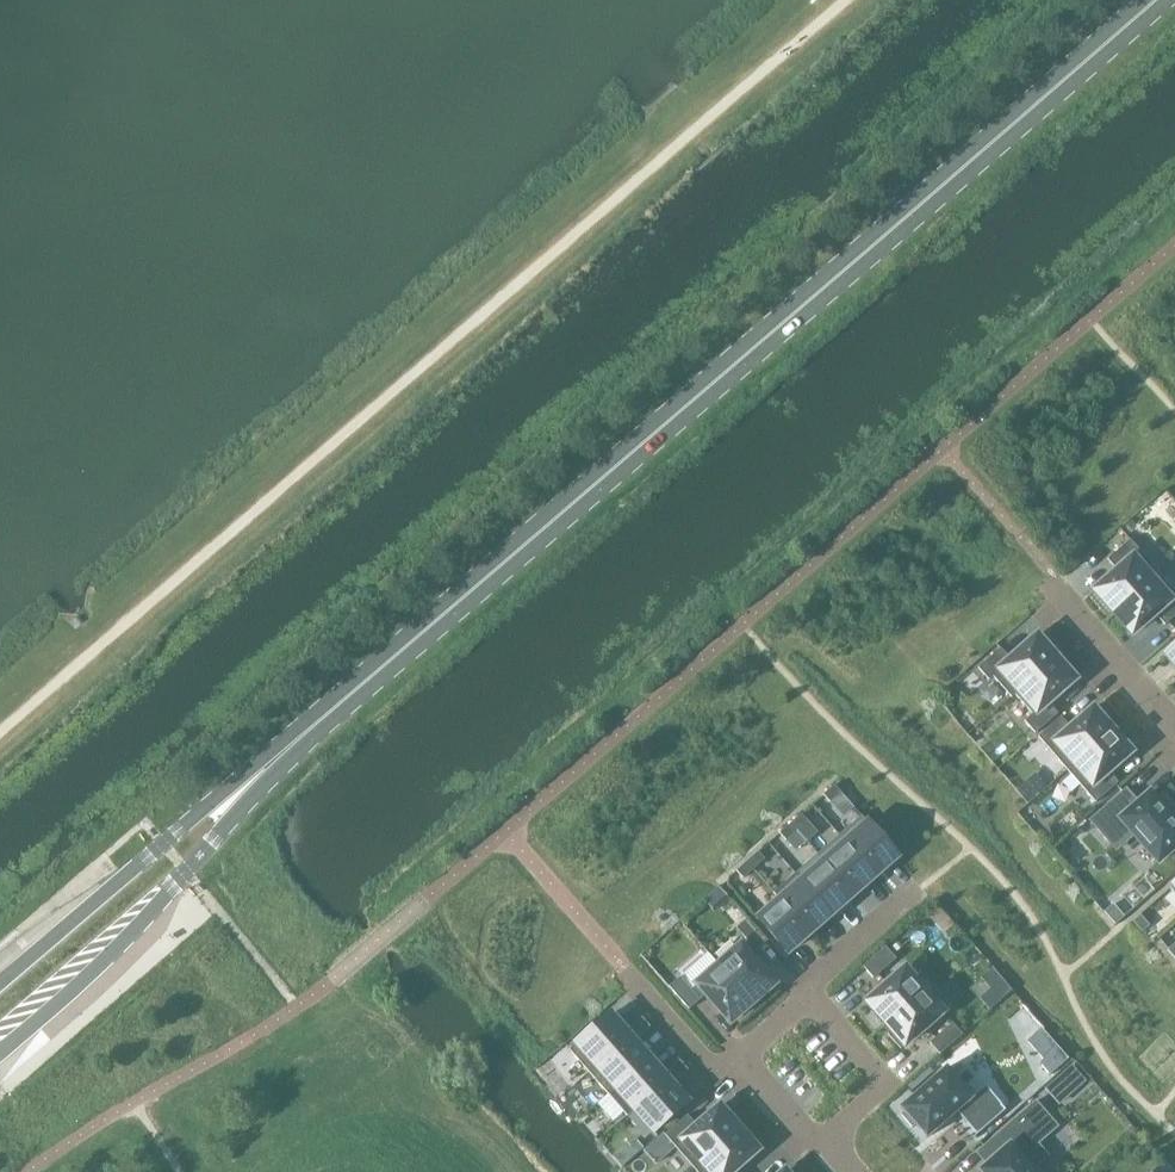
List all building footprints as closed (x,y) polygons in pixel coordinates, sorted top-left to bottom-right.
[(1113,612),(1151,579),(1158,573),(1130,540),(1107,560),(1117,571),(1095,591),(1113,612)] [(1151,579),(1113,612),(1132,634),(1155,614),(1164,625),(1174,616),(1174,594),(1169,600),(1151,579)] [(1014,694),(1056,659),(1049,651),(1054,648),(1041,633),(1011,660),(1001,649),(978,669),(989,681),(993,677),(1011,698),(1014,694)] [(1166,655),(1174,666),(1174,647),(1166,655)] [(1061,665),(1056,659),(1014,694),(1032,714),(1024,721),(1035,734),(1057,714),(1048,703),(1079,676),(1066,662),(1061,665)] [(1067,770),(1112,731),(1106,724),(1110,721),(1097,706),(1070,729),(1061,718),(1038,738),(1067,770)] [(1117,737),(1112,731),(1067,770),(1095,802),(1117,783),(1108,772),(1134,749),(1121,734),(1117,737)] [(823,795),(830,803),(841,793),(834,785),(823,795)] [(1174,848),(1174,820),(1173,822),(1149,794),(1138,804),(1126,789),(1090,821),(1103,836),(1121,821),(1158,863),(1174,848)] [(790,824),(797,831),(808,822),(801,814),(790,824)] [(861,816),(839,835),(875,876),(897,857),(861,816)] [(786,841),(797,831),(790,824),(779,834),(786,841)] [(816,855),(822,863),(852,896),(875,876),(839,835),(816,855)] [(758,852),(747,862),(754,869),(764,860),(758,852)] [(754,869),(747,862),(736,871),(743,879),(754,869)] [(822,863),(803,880),(832,914),(852,896),(822,863)] [(773,893),(779,900),(809,934),(832,914),(803,880),(796,873),(773,893)] [(809,934),(779,900),(758,919),(787,953),(809,934)] [(1112,905),(1104,913),(1115,925),(1123,918),(1112,905)] [(1149,926),(1140,916),(1133,921),(1142,932),(1149,926)] [(747,918),(736,928),(756,951),(767,941),(747,918)] [(719,966),(752,1003),(773,984),(740,947),(719,966)] [(886,948),(863,967),(873,979),(896,959),(886,948)] [(730,1022),(752,1003),(719,966),(697,985),(730,1022)] [(991,989),(980,999),(990,1010),(1012,991),(992,968),(981,978),(991,989)] [(886,1024),(924,990),(905,969),(867,1002),(886,1024)] [(680,977),(669,987),(689,1010),(700,1000),(680,977)] [(949,1006),(931,985),(886,1024),(892,1031),(888,1034),(901,1049),(949,1006)] [(569,1050),(589,1073),(630,1037),(625,1032),(610,1014),(569,1050)] [(634,1025),(642,1034),(650,1027),(647,1023),(642,1018),(634,1025)] [(952,1024),(930,1043),(940,1055),(962,1035),(952,1024)] [(633,1042),(642,1034),(634,1025),(625,1032),(630,1037),(633,1042)] [(608,1094),(648,1059),(633,1042),(630,1037),(589,1073),(608,1094)] [(1056,1044),(1042,1057),(1037,1061),(1050,1075),(1069,1059),(1056,1044)] [(663,1075),(648,1059),(608,1094),(627,1117),(634,1110),(668,1081),(663,1075)] [(680,1061),(671,1068),(679,1077),(688,1070),(685,1067),(680,1061)] [(1056,1076),(1070,1093),(1084,1081),(1069,1065),(1056,1076)] [(668,1081),(671,1084),(679,1077),(671,1068),(663,1075),(668,1081)] [(946,1068),(900,1108),(904,1112),(900,1115),(912,1128),(915,1125),(926,1138),(972,1098),(946,1068)] [(687,1103),(671,1084),(668,1081),(634,1110),(653,1132),(687,1103)] [(978,1152),(989,1165),(981,1171),(982,1171),(1032,1171),(1030,1170),(1047,1156),(1037,1143),(1056,1126),(1035,1102),(1016,1119),(978,1152)] [(693,1168),(738,1129),(732,1122),(736,1118),(723,1104),(697,1127),(687,1116),(665,1135),(693,1168)] [(738,1129),(693,1168),(697,1171),(737,1171),(735,1170),(757,1150),(738,1129)] [(637,1141),(630,1147),(637,1154),(642,1150),(643,1149),(637,1141)] [(1151,1171),(1171,1171),(1163,1162),(1151,1171)]
